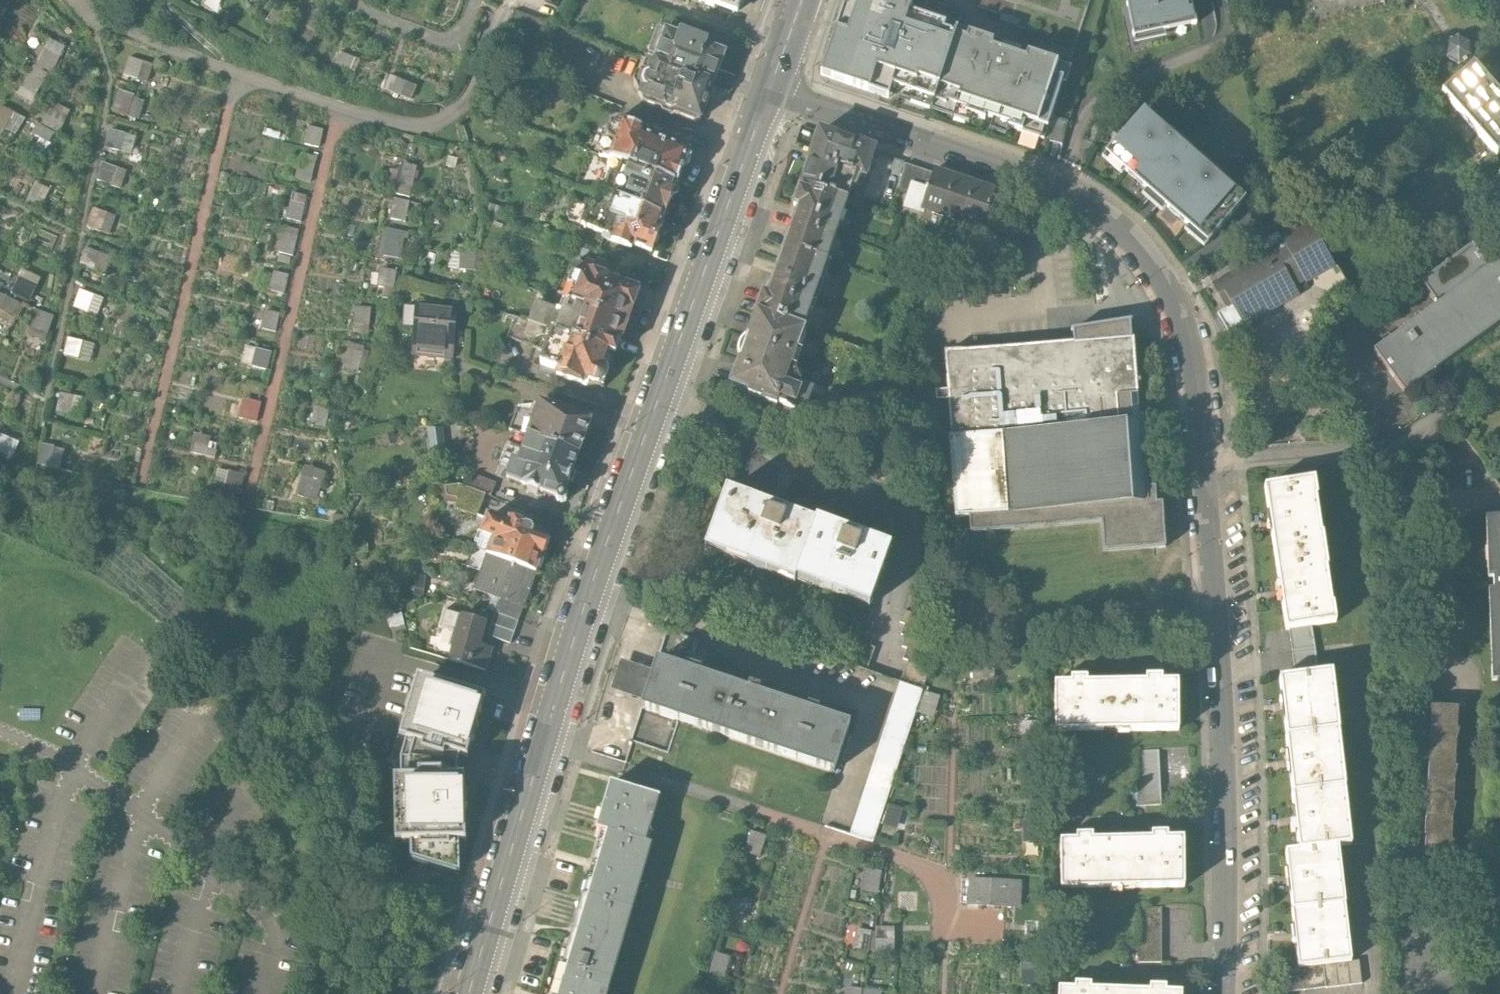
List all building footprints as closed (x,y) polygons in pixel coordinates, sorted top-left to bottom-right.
[(742,0),(702,0),(737,13),(742,0)] [(931,99),(953,27),(907,12),(910,0),(842,0),(819,73),(892,96),(895,87),(931,99)] [(1129,36),(1197,22),(1193,0),(1122,0),(1129,36)] [(1017,47),(953,27),(931,99),(944,103),(946,95),(966,101),(963,109),(986,116),(988,108),(1011,115),(1009,123),(1045,134),(1063,76),(1069,78),(1073,64),(1017,47)] [(707,44),(680,34),(679,37),(665,32),(654,63),(713,85),(725,54),(706,47),(707,44)] [(1451,39),(1446,43),(1446,57),(1459,64),(1463,61),(1464,62),(1467,60),(1466,59),(1471,56),(1470,42),(1458,35),(1451,39)] [(38,101),(62,46),(46,39),(22,93),(38,101)] [(126,71),(151,75),(154,59),(129,55),(126,71)] [(713,85),(646,60),(646,62),(647,62),(643,72),(640,73),(636,75),(634,82),(644,103),(696,122),(697,122),(700,120),(704,109),(706,108),(710,98),(710,95),(713,85)] [(1474,65),(1443,91),(1497,152),(1499,150),(1499,95),(1474,65)] [(128,113),(133,95),(119,90),(113,109),(128,113)] [(147,95),(135,92),(130,113),(141,116),(147,95)] [(0,103),(0,131),(13,108),(1,101),(0,103)] [(48,111),(44,121),(62,129),(66,119),(48,111)] [(1063,142),(1071,115),(1059,111),(1051,139),(1057,140),(1063,142)] [(1143,112),(1103,159),(1155,203),(1205,247),(1246,200),(1143,112)] [(689,152),(645,135),(647,132),(617,121),(612,123),(607,136),(611,140),(605,142),(600,155),(617,162),(677,184),(684,166),(689,163),(691,158),(689,152)] [(309,123),(305,141),(320,145),(325,126),(309,123)] [(107,146),(134,150),(137,130),(110,126),(107,146)] [(875,149),(819,131),(802,186),(847,201),(856,174),(865,177),(867,173),(875,149)] [(298,176),(314,178),(316,152),(300,151),(298,176)] [(123,186),(130,168),(104,157),(96,175),(123,186)] [(401,160),(399,192),(414,193),(415,160),(401,160)] [(677,184),(617,162),(604,196),(664,218),(671,200),(672,200),(678,185),(677,184)] [(956,175),(935,168),(921,213),(942,220),(956,175)] [(965,177),(956,175),(942,220),(963,227),(977,181),(965,177)] [(989,185),(977,181),(963,227),(984,233),(999,188),(989,185)] [(847,201),(802,186),(795,206),(800,208),(786,247),(826,262),(831,249),(828,245),(831,239),(835,237),(839,226),(836,222),(839,215),(843,213),(848,201),(847,201)] [(287,216),(302,219),(309,192),(293,188),(287,216)] [(604,196),(603,195),(597,210),(589,207),(582,226),(585,227),(593,230),(605,234),(604,238),(632,248),(633,245),(641,248),(652,251),(654,246),(658,244),(660,239),(658,235),(664,218),(604,196)] [(391,214),(404,217),(408,199),(395,196),(391,214)] [(88,225),(113,231),(118,210),(93,204),(88,225)] [(1482,219),(1499,240),(1499,206),(1482,219)] [(1283,243),(1212,284),(1226,309),(1232,305),(1245,327),(1299,296),(1294,288),(1305,281),(1306,284),(1334,267),(1321,244),(1322,243),(1309,220),(1279,237),(1283,243)] [(279,250),(295,253),(301,227),(284,223),(279,250)] [(404,255),(409,229),(388,225),(383,251),(404,255)] [(1497,254),(1480,234),(1471,243),(1487,262),(1497,254)] [(106,272),(111,251),(85,245),(80,266),(106,272)] [(826,262),(786,247),(769,296),(764,294),(757,313),(805,330),(806,331),(810,319),(807,314),(810,307),(814,305),(819,293),(816,289),(820,277),(825,275),(829,263),(826,262)] [(1472,247),(1421,284),(1437,305),(1374,350),(1404,392),(1499,323),(1499,260),(1487,269),(1472,247)] [(608,274),(577,262),(564,301),(626,323),(638,291),(606,279),(608,274)] [(270,287),(285,291),(290,271),(275,267),(270,287)] [(80,285),(73,304),(98,313),(105,294),(80,285)] [(626,323),(564,301),(560,312),(536,303),(529,323),(553,331),(615,353),(626,323)] [(277,328),(281,310),(265,307),(261,325),(277,328)] [(805,330),(757,313),(748,338),(743,342),(740,348),(739,354),(740,360),(730,384),(750,391),(749,395),(755,397),(761,399),(762,399),(777,405),(778,402),(804,411),(812,390),(786,381),(797,350),(805,330)] [(981,349),(945,351),(948,389),(936,390),(937,400),(948,399),(951,436),(949,436),(955,517),(969,516),(970,532),(1101,522),(1104,551),(1166,547),(1163,503),(1156,504),(1155,488),(1147,488),(1142,422),(1140,422),(1134,338),(1131,338),(1130,320),(1112,323),(1071,329),(1071,330),(1073,330),(1074,342),(981,349)] [(451,370),(453,323),(414,322),(412,368),(451,370)] [(615,353),(553,331),(541,366),(559,371),(558,375),(584,385),(586,380),(601,385),(601,386),(605,388),(607,384),(605,383),(615,353)] [(93,358),(97,339),(69,333),(65,352),(93,358)] [(78,413),(83,394),(62,389),(56,407),(78,413)] [(240,397),(238,416),(259,418),(260,399),(240,397)] [(540,403),(528,437),(579,455),(590,421),(540,403)] [(191,450),(210,453),(213,433),(194,431),(191,450)] [(0,436),(0,447),(14,453),(19,439),(2,432),(0,436)] [(528,437),(513,432),(509,444),(525,449),(520,462),(514,460),(507,478),(522,484),(522,485),(524,485),(524,486),(542,493),(543,492),(556,497),(558,502),(562,503),(567,501),(568,497),(566,492),(569,482),(573,483),(576,473),(573,472),(579,455),(528,437)] [(302,463),(296,494),(319,499),(325,468),(302,463)] [(223,486),(239,492),(245,472),(229,467),(223,486)] [(1314,481),(1265,488),(1276,559),(1324,552),(1322,535),(1320,536),(1315,498),(1316,497),(1314,481)] [(809,519),(726,490),(704,552),(788,581),(809,519)] [(1478,515),(1486,658),(1488,684),(1499,683),(1499,514),(1478,515)] [(532,527),(510,520),(509,524),(490,517),(487,518),(482,532),(484,535),(493,538),(487,553),(488,553),(537,571),(538,569),(538,568),(542,570),(546,559),(543,558),(542,557),(544,553),(546,554),(550,542),(547,541),(549,538),(534,533),(534,532),(532,527)] [(893,548),(809,519),(788,581),(871,610),(893,548)] [(1324,552),(1276,559),(1287,630),(1335,623),(1333,606),(1331,606),(1325,568),(1327,568),(1324,552)] [(537,571),(488,553),(476,590),(524,607),(537,571)] [(486,623),(444,611),(439,629),(458,634),(450,661),(485,671),(491,649),(479,646),(486,623)] [(402,612),(387,616),(390,628),(392,628),(405,625),(402,612)] [(645,699),(654,670),(620,659),(611,688),(645,699)] [(732,686),(700,676),(701,671),(694,669),(691,667),(689,672),(657,662),(654,670),(645,699),(641,709),(679,721),(716,733),(732,686)] [(972,665),(973,680),(995,679),(995,664),(972,665)] [(1331,673),(1280,679),(1283,703),(1280,704),(1282,714),(1284,713),(1287,737),(1338,731),(1338,730),(1331,673)] [(1145,684),(1117,685),(1118,734),(1181,733),(1180,684),(1163,684),(1163,677),(1154,677),(1145,677),(1145,684)] [(485,698),(414,678),(402,719),(397,737),(394,748),(392,754),(393,781),(395,844),(411,844),(411,859),(459,872),(459,842),(466,842),(464,778),(458,779),(458,766),(461,755),(467,757),(485,698)] [(1072,685),(1055,685),(1055,735),(1118,734),(1117,685),(1088,685),(1088,679),(1080,679),(1072,679),(1072,685)] [(923,692),(900,684),(850,836),(873,844),(923,692)] [(776,701),(759,695),(761,690),(753,688),(749,687),(748,691),(732,686),(716,733),(760,748),(776,701)] [(919,715),(932,719),(938,697),(925,694),(919,715)] [(807,711),(776,701),(760,748),(834,772),(850,725),(818,714),(819,710),(812,707),(809,706),(807,711)] [(1458,707),(1431,706),(1424,855),(1450,857),(1458,707)] [(679,721),(641,709),(635,730),(631,742),(669,754),(679,721)] [(1038,722),(1022,723),(1022,735),(1039,735),(1038,722)] [(1287,737),(1289,760),(1286,761),(1287,771),(1290,770),(1293,793),(1343,788),(1344,787),(1338,731),(1287,737)] [(1159,749),(1136,750),(1139,805),(1162,804),(1159,749)] [(1024,768),(1025,789),(1038,788),(1038,767),(1024,768)] [(659,799),(611,784),(597,830),(603,832),(645,845),(659,799)] [(1293,793),(1292,794),(1295,817),(1292,817),(1293,827),(1296,827),(1299,851),(1337,847),(1350,845),(1343,788),(1293,793)] [(883,826),(896,830),(902,809),(889,805),(883,826)] [(1023,822),(1023,842),(1037,842),(1036,821),(1023,822)] [(632,911),(651,846),(645,845),(603,832),(584,897),(632,911)] [(746,855),(760,859),(766,836),(752,832),(746,855)] [(1152,834),(1152,839),(1122,839),(1122,887),(1184,886),(1183,839),(1167,839),(1167,834),(1160,834),(1152,834)] [(1122,887),(1122,839),(1092,840),(1092,835),(1083,835),(1077,835),(1077,840),(1061,840),(1062,887),(1122,887)] [(1299,851),(1286,853),(1289,877),(1286,877),(1287,887),(1290,887),(1293,910),(1343,904),(1337,847),(1299,851)] [(877,895),(881,873),(865,871),(862,893),(877,895)] [(960,906),(969,906),(970,882),(961,881),(960,906)] [(970,882),(969,906),(1020,909),(1022,884),(970,882)] [(632,911),(584,897),(563,969),(611,983),(623,941),(632,911)] [(727,918),(741,922),(746,901),(733,897),(727,918)] [(1293,910),(1292,910),(1295,934),(1292,934),(1293,944),(1296,944),(1299,968),(1350,962),(1343,904),(1293,910)] [(1162,907),(1139,907),(1138,962),(1162,962),(1162,907)] [(875,930),(875,956),(894,955),(894,929),(875,930)] [(872,933),(856,931),(853,950),(869,953),(872,933)] [(710,976),(723,979),(729,958),(715,955),(710,976)] [(1350,962),(1299,968),(1279,970),(1282,993),(1362,985),(1359,961),(1350,962)] [(1035,964),(1020,964),(1020,984),(1035,984),(1035,964)] [(563,969),(556,993),(608,993),(611,983),(563,969)] [(1090,990),(1090,985),(1082,984),(1075,984),(1075,989),(1059,988),(1059,993),(1120,993),(1120,991),(1090,990)]
